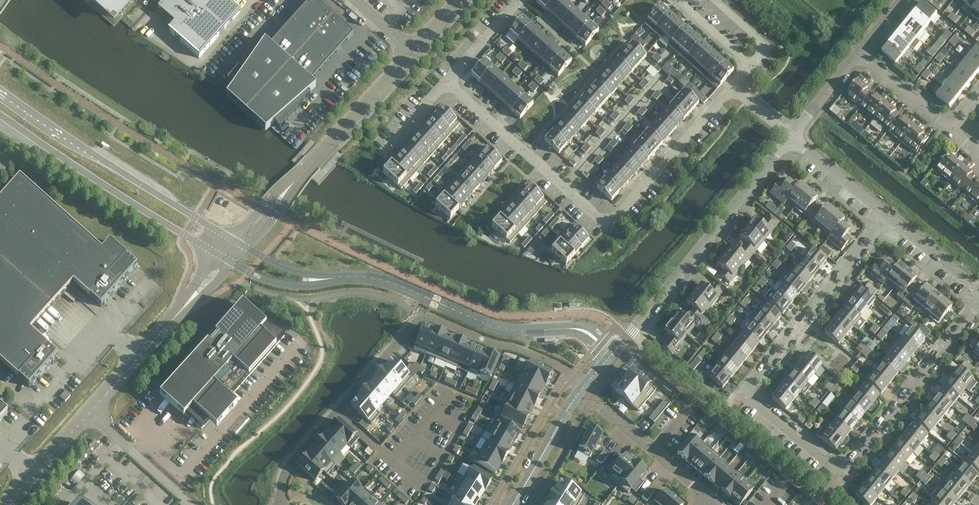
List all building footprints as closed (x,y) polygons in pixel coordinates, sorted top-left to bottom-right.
[(114,18),(130,0),(94,0),(114,18)] [(157,9),(174,24),(168,31),(199,58),(241,11),(228,0),(166,0),(157,9)] [(226,96),(227,96),(230,92),(250,109),(269,126),(264,130),(265,131),(274,123),(280,128),(283,126),(285,123),(310,95),(309,93),(316,86),(315,86),(313,88),(309,84),(311,81),(353,34),(315,0),(311,0),(270,45),(268,47),(264,44),(266,41),(265,41),(259,49),(257,47),(227,81),(233,86),(230,90),(229,93),(226,96)] [(552,0),(537,0),(536,2),(544,9),(552,0)] [(565,2),(562,0),(552,0),(544,9),(552,17),(565,2)] [(965,3),(974,10),(978,4),(978,0),(968,0),(965,3)] [(560,24),(573,10),(565,2),(552,17),(560,24)] [(938,13),(925,3),(922,6),(921,6),(916,11),(930,22),(938,13)] [(978,21),(978,4),(974,10),(970,14),(978,21)] [(660,6),(644,24),(653,32),(669,13),(660,6)] [(568,31),(581,17),(573,10),(560,24),(568,31)] [(930,22),(916,11),(913,16),(913,17),(910,20),(924,31),(930,22)] [(669,13),(653,32),(661,39),(664,35),(677,20),(669,13)] [(577,39),(590,24),(581,17),(568,31),(577,39)] [(522,18),(509,33),(517,40),(530,26),(522,18)] [(677,20),(664,35),(671,42),(672,42),(685,27),(677,20)] [(924,31),(910,20),(908,23),(907,22),(903,28),(921,42),(927,34),(924,31)] [(585,46),(598,32),(590,24),(577,39),(585,46)] [(530,26),(517,40),(525,47),(538,33),(530,26)] [(671,42),(668,45),(677,53),(693,35),(685,27),(672,42),(671,42)] [(921,42),(903,28),(899,33),(900,33),(897,37),(910,48),(914,51),(921,42)] [(538,33),(525,47),(534,55),(546,40),(538,33)] [(693,35),(677,53),(684,60),(685,60),(701,42),(693,35)] [(910,48),(897,37),(894,40),(894,39),(889,45),(903,56),(910,48)] [(546,40),(534,55),(542,62),(555,48),(546,40)] [(701,42),(685,60),(693,67),(709,49),(701,42)] [(631,44),(624,52),(639,65),(646,57),(631,44)] [(903,56),(889,45),(882,53),(896,64),(903,56)] [(977,45),(970,55),(978,62),(978,47),(977,45)] [(555,48),(542,62),(550,69),(563,55),(555,48)] [(709,49),(693,67),(701,75),(717,56),(709,49)] [(624,52),(616,61),(631,74),(639,65),(624,52)] [(563,55),(550,69),(558,77),(571,62),(563,55)] [(970,55),(963,63),(976,74),(978,70),(978,62),(970,55)] [(717,56),(701,75),(708,82),(725,63),(717,56)] [(479,82),(492,68),(483,60),(470,75),(479,82)] [(616,61),(609,68),(624,82),(631,74),(616,61)] [(725,63),(708,82),(717,89),(733,71),(725,63)] [(976,74),(963,63),(956,71),(970,83),(975,77),(974,77),(976,74)] [(487,90),(500,75),(492,68),(479,82),(487,90)] [(609,68),(602,76),(617,90),(624,82),(609,68)] [(970,83),(956,71),(949,80),(962,90),(966,87),(970,83)] [(495,97),(508,83),(500,75),(487,90),(495,97)] [(602,76),(595,84),(610,97),(617,90),(602,76)] [(868,82),(862,77),(846,96),(861,107),(873,92),(865,86),(868,82)] [(962,90),(949,80),(943,88),(957,99),(961,94),(960,93),(962,90)] [(503,104),(516,90),(508,83),(495,97),(503,104)] [(595,84),(588,92),(603,106),(610,97),(595,84)] [(957,99),(943,88),(936,96),(950,108),(957,99)] [(511,112),(524,97),(516,90),(503,104),(511,112)] [(684,91),(676,99),(691,112),(699,104),(684,91)] [(588,92),(580,101),(595,114),(603,106),(588,92)] [(881,99),(873,92),(861,107),(875,119),(891,100),(884,95),(881,99)] [(520,119),(533,105),(524,97),(511,112),(520,119)] [(676,99),(669,107),(683,121),(691,112),(676,99)] [(896,104),(891,100),(875,119),(889,130),(901,115),(893,109),(896,104)] [(580,101),(573,108),(588,122),(595,114),(580,101)] [(841,109),(835,105),(831,111),(836,115),(841,109)] [(669,107),(662,115),(677,128),(683,121),(669,107)] [(442,108),(434,116),(452,133),(460,124),(442,108)] [(573,108),(566,116),(581,130),(588,122),(573,108)] [(662,115),(655,123),(669,137),(677,128),(662,115)] [(909,122),(901,115),(889,130),(903,142),(918,122),(912,117),(909,122)] [(452,133),(434,116),(427,124),(445,141),(452,133)] [(566,116),(559,124),(574,138),(581,130),(566,116)] [(924,127),(918,122),(903,142),(917,153),(919,150),(921,152),(925,147),(923,146),(929,138),(921,131),(924,127)] [(655,123),(648,131),(662,144),(669,137),(655,123)] [(445,141),(427,124),(420,132),(438,149),(445,141)] [(559,124),(552,132),(567,145),(574,138),(559,124)] [(860,127),(856,131),(861,135),(865,131),(860,127)] [(648,131),(640,139),(655,153),(662,144),(648,131)] [(438,149),(420,132),(413,140),(431,157),(438,149)] [(552,132),(544,141),(559,154),(567,145),(552,132)] [(640,139),(633,148),(647,161),(655,153),(640,139)] [(431,157),(413,140),(405,148),(424,165),(431,157)] [(424,165),(405,148),(398,156),(416,173),(424,165)] [(502,162),(487,148),(480,157),(476,153),(476,154),(494,170),(502,162)] [(633,148),(626,155),(640,169),(647,161),(633,148)] [(494,170),(476,154),(469,162),(487,178),(494,170)] [(937,170),(951,181),(967,162),(961,157),(958,161),(949,154),(937,170)] [(626,155),(618,163),(633,177),(640,169),(626,155)] [(416,173),(398,156),(391,164),(409,181),(416,173)] [(487,178),(469,162),(462,170),(480,186),(487,178)] [(973,167),(967,162),(951,181),(965,193),(978,177),(970,171),(973,167)] [(618,163),(611,171),(626,185),(633,177),(618,163)] [(409,181),(391,164),(383,173),(401,190),(409,181)] [(480,186),(462,170),(454,178),(473,194),(480,186)] [(611,171),(604,179),(619,192),(626,185),(611,171)] [(978,177),(965,193),(978,204),(978,179),(978,177)] [(30,387),(58,356),(57,355),(30,331),(52,307),(74,283),(100,306),(101,307),(138,267),(110,241),(102,251),(79,231),(49,204),(20,178),(0,200),(0,361),(30,387)] [(473,194),(454,178),(447,186),(466,202),(473,194)] [(604,179),(597,188),(611,201),(619,192),(604,179)] [(774,188),(770,193),(784,204),(787,201),(788,201),(802,185),(800,183),(799,184),(796,182),(794,182),(793,184),(788,180),(787,180),(786,179),(784,179),(783,180),(781,180),(779,181),(778,182),(774,187),(774,188)] [(802,185),(788,201),(799,210),(812,193),(802,185)] [(466,202),(447,186),(440,194),(459,210),(466,202)] [(529,186),(521,195),(539,211),(547,202),(529,186)] [(812,193),(799,210),(809,218),(817,208),(812,204),(817,198),(812,193)] [(459,210),(440,194),(432,203),(442,212),(450,219),(453,217),(459,210)] [(539,211),(521,195),(514,202),(532,219),(539,211)] [(532,219),(514,202),(507,210),(525,227),(532,219)] [(766,207),(775,215),(779,210),(770,202),(766,207)] [(822,212),(817,208),(809,218),(819,226),(832,210),(827,205),(822,212)] [(525,227),(507,210),(500,218),(518,234),(525,227)] [(832,210),(819,226),(829,234),(842,218),(832,210)] [(518,234),(500,218),(492,227),(507,241),(510,244),(511,243),(518,234)] [(755,218),(747,228),(764,241),(776,227),(766,219),(761,224),(755,218)] [(842,218),(829,234),(830,235),(827,239),(841,251),(850,240),(845,236),(850,230),(841,223),(845,220),(842,218)] [(589,240),(571,224),(563,232),(581,248),(589,240)] [(764,241),(747,228),(740,237),(746,242),(742,247),(753,255),(764,241)] [(581,248),(563,232),(556,240),(574,256),(581,248)] [(574,256),(556,240),(548,249),(559,258),(566,265),(572,259),(574,256)] [(819,250),(828,258),(832,253),(823,245),(819,250)] [(732,246),(725,256),(741,269),(753,255),(742,247),(739,252),(732,246)] [(826,261),(812,249),(805,258),(819,270),(826,261)] [(741,269),(725,256),(717,265),(723,270),(719,275),(730,284),(741,269)] [(819,270),(805,258),(798,267),(812,279),(819,270)] [(886,281),(888,282),(901,265),(899,264),(896,268),(887,261),(883,267),(878,263),(869,273),(883,285),(886,281)] [(901,265),(888,282),(898,290),(911,274),(901,265)] [(812,279),(798,267),(791,276),(808,290),(810,287),(810,285),(808,283),(812,279)] [(808,290),(791,276),(785,272),(778,281),(783,285),(797,296),(801,292),(803,293),(805,293),(808,290)] [(917,278),(911,274),(898,290),(900,292),(897,296),(905,302),(916,288),(911,285),(917,278)] [(865,288),(874,295),(878,290),(869,283),(865,288)] [(701,284),(694,294),(710,307),(722,293),(712,284),(708,290),(701,284)] [(797,296),(783,285),(776,294),(793,308),(794,308),(790,305),(797,296)] [(916,309),(931,290),(926,286),(921,292),(916,288),(905,302),(912,308),(914,306),(916,309)] [(875,300),(861,289),(854,298),(868,309),(875,300)] [(793,308),(776,294),(771,290),(764,299),(783,315),(787,309),(789,311),(791,311),(793,308)] [(928,315),(941,298),(931,290),(916,309),(919,311),(921,309),(928,315)] [(704,315),(710,307),(694,294),(686,303),(693,308),(689,313),(706,327),(711,321),(704,315)] [(868,309),(854,298),(846,307),(860,318),(868,309)] [(941,298),(928,315),(939,323),(952,307),(941,298)] [(781,317),(767,306),(762,302),(755,311),(759,315),(776,329),(778,326),(778,324),(776,322),(781,317)] [(162,394),(160,397),(183,418),(186,415),(188,417),(195,409),(208,421),(208,422),(216,429),(236,406),(228,399),(255,369),(285,336),(266,326),(267,325),(243,304),(237,310),(234,309),(233,310),(221,323),(189,359),(164,387),(160,392),(162,394)] [(897,313),(898,315),(901,311),(899,310),(900,309),(896,305),(893,309),(897,312),(897,313)] [(860,318),(846,307),(842,312),(841,310),(838,310),(836,313),(853,327),(858,331),(865,322),(860,318)] [(706,327),(689,313),(685,318),(679,312),(671,322),(688,335),(694,327),(701,332),(706,327)] [(853,327),(836,313),(834,316),(834,318),(836,320),(832,325),(846,336),(853,327)] [(776,329),(759,315),(752,324),(766,335),(773,326),(776,329)] [(766,335),(752,324),(747,320),(740,329),(745,333),(762,346),(764,343),(764,341),(762,340),(766,335)] [(688,335),(671,322),(664,331),(670,336),(662,347),(672,355),(688,335)] [(846,336),(832,325),(824,334),(839,345),(846,336)] [(921,325),(917,330),(927,338),(931,333),(921,325)] [(425,355),(435,332),(424,327),(416,346),(427,350),(425,355)] [(925,340),(911,329),(903,338),(917,350),(925,340)] [(436,359),(446,336),(435,332),(425,355),(436,359)] [(759,344),(745,333),(738,341),(752,353),(759,344)] [(917,350),(903,338),(899,335),(892,344),(896,347),(910,358),(917,350)] [(446,364),(456,341),(446,336),(436,359),(446,364)] [(457,368),(467,345),(456,341),(446,364),(457,368)] [(752,353),(738,341),(730,350),(744,362),(752,353)] [(467,373),(477,350),(467,345),(457,368),(467,373)] [(910,358),(896,347),(889,356),(906,370),(908,367),(908,364),(906,363),(910,358)] [(478,377),(488,354),(477,350),(467,373),(478,377)] [(744,362),(730,350),(723,359),(737,371),(744,362)] [(491,378),(499,359),(488,354),(478,377),(478,378),(480,373),(491,378)] [(822,365),(808,354),(801,363),(815,375),(822,365)] [(906,370),(889,356),(882,365),(896,376),(899,372),(901,373),(904,373),(906,370)] [(737,371),(723,359),(716,368),(730,379),(737,371)] [(412,379),(392,361),(383,370),(404,388),(412,379)] [(961,366),(970,374),(974,369),(965,361),(961,366)] [(545,386),(551,375),(527,362),(521,373),(545,386)] [(815,375),(801,363),(794,372),(808,383),(815,375)] [(896,376),(882,365),(875,374),(889,385),(896,376)] [(730,379),(716,368),(709,377),(723,389),(730,379)] [(973,380),(959,368),(952,378),(966,389),(973,380)] [(404,388),(383,370),(375,379),(396,397),(404,388)] [(633,371),(624,382),(647,401),(656,391),(633,371)] [(808,383),(794,372),(786,381),(805,396),(811,387),(807,384),(808,383)] [(545,386),(521,373),(515,384),(539,396),(545,386)] [(889,385),(875,374),(867,383),(881,394),(889,385)] [(966,389),(952,378),(944,386),(958,398),(966,389)] [(396,397),(375,379),(367,388),(384,403),(392,394),(395,398),(396,397)] [(805,396),(786,381),(779,390),(793,401),(800,393),(804,396),(805,396)] [(619,386),(615,390),(617,391),(615,392),(621,397),(620,398),(625,402),(626,401),(638,412),(647,401),(624,382),(620,387),(619,386)] [(539,396),(515,384),(510,394),(534,407),(539,396)] [(879,397),(865,386),(858,395),(875,409),(877,406),(877,404),(875,402),(879,397)] [(958,398),(944,386),(937,395),(951,407),(958,398)] [(384,403),(367,388),(360,397),(380,415),(376,412),(384,403)] [(793,401),(779,390),(772,399),(786,410),(793,401)] [(60,397),(65,402),(71,395),(66,391),(60,397)] [(528,418),(534,407),(510,394),(504,405),(528,418)] [(875,409),(858,395),(851,404),(865,415),(868,411),(870,412),(872,412),(875,409)] [(951,407),(937,395),(930,404),(944,416),(951,407)] [(380,415),(360,397),(351,407),(371,425),(380,415)] [(665,400),(657,410),(662,414),(670,404),(665,400)] [(865,415),(851,404),(843,413),(860,427),(863,424),(862,422),(861,420),(865,415)] [(944,416),(930,404),(923,413),(937,424),(944,416)] [(528,418),(504,405),(498,416),(522,429),(528,418)] [(657,410),(649,419),(654,423),(662,414),(657,410)] [(860,427),(843,413),(836,422),(850,433),(854,428),(856,430),(858,430),(860,427)] [(937,424),(923,413),(915,422),(929,434),(937,424)] [(359,439),(339,421),(331,430),(351,448),(359,439)] [(850,433),(836,422),(829,431),(846,445),(848,442),(848,440),(846,438),(850,433)] [(519,434),(502,424),(496,434),(494,433),(513,444),(519,434)] [(928,436),(914,425),(906,434),(920,445),(928,436)] [(351,448),(331,430),(323,439),(340,454),(347,445),(351,448)] [(582,442),(577,452),(589,458),(591,455),(601,437),(589,430),(585,437),(584,436),(581,441),(582,442)] [(846,445),(829,431),(821,440),(836,451),(840,446),(842,448),(844,447),(846,445)] [(513,444),(494,433),(488,442),(486,441),(486,442),(508,454),(513,444)] [(920,445),(906,434),(899,443),(913,454),(920,445)] [(693,435),(677,455),(686,462),(687,462),(703,443),(693,435)] [(340,454),(323,439),(315,448),(335,466),(336,466),(332,463),(340,454)] [(958,448),(962,444),(956,440),(953,444),(958,448)] [(508,454),(486,442),(480,451),(502,464),(508,454)] [(703,443),(687,462),(695,469),(696,470),(711,450),(703,443)] [(913,454),(899,443),(892,452),(906,463),(913,454)] [(335,466),(315,448),(307,457),(327,475),(335,466)] [(711,450),(696,470),(704,477),(720,458),(711,450)] [(502,464),(480,451),(474,462),(496,474),(502,464)] [(604,451),(597,461),(601,465),(609,455),(604,451)] [(906,463),(892,452),(884,460),(898,472),(906,463)] [(973,453),(965,463),(978,474),(978,458),(973,453)] [(937,459),(932,455),(929,459),(934,463),(937,459)] [(327,475),(307,457),(299,467),(315,481),(323,472),(327,475)] [(615,460),(607,470),(612,474),(609,477),(618,485),(635,465),(626,457),(620,464),(615,460)] [(720,458),(704,477),(713,484),(726,469),(717,462),(721,458),(720,458)] [(898,472),(884,460),(877,469),(891,481),(898,472)] [(945,465),(939,461),(936,465),(941,469),(945,465)] [(459,472),(464,475),(469,467),(464,464),(459,472)] [(635,465),(618,485),(628,493),(631,490),(636,493),(643,484),(639,480),(645,472),(635,464),(635,465)] [(977,476),(963,465),(956,474),(970,485),(977,476)] [(491,481),(470,468),(464,478),(485,492),(491,481)] [(726,469),(713,484),(722,491),(721,492),(722,492),(738,472),(737,472),(734,476),(726,469)] [(891,481),(877,469),(870,478),(884,490),(891,481)] [(738,472),(722,492),(730,499),(746,480),(738,472)] [(970,485),(956,474),(949,483),(963,494),(970,485)] [(485,492),(464,478),(457,488),(479,501),(485,492)] [(884,490),(870,478),(863,487),(877,499),(884,490)] [(730,499),(738,504),(741,504),(752,491),(744,484),(747,480),(746,480),(730,499)] [(555,493),(575,504),(579,504),(584,496),(561,482),(555,493)] [(963,494),(949,483),(941,492),(955,503),(963,494)] [(361,492),(351,484),(337,500),(342,504),(349,504),(361,492)] [(863,487),(855,496),(866,504),(872,504),(877,499),(863,487)] [(457,488),(451,497),(464,504),(476,504),(479,501),(457,488)] [(649,489),(642,499),(647,502),(654,493),(649,489)] [(941,492),(937,489),(930,497),(934,501),(939,504),(954,504),(955,503),(941,492)] [(654,501),(659,504),(681,504),(663,490),(654,501)] [(373,496),(369,500),(361,492),(349,504),(365,504),(373,496)] [(548,503),(552,504),(575,504),(555,493),(548,503)] [(382,504),(373,496),(365,504),(382,504)]
